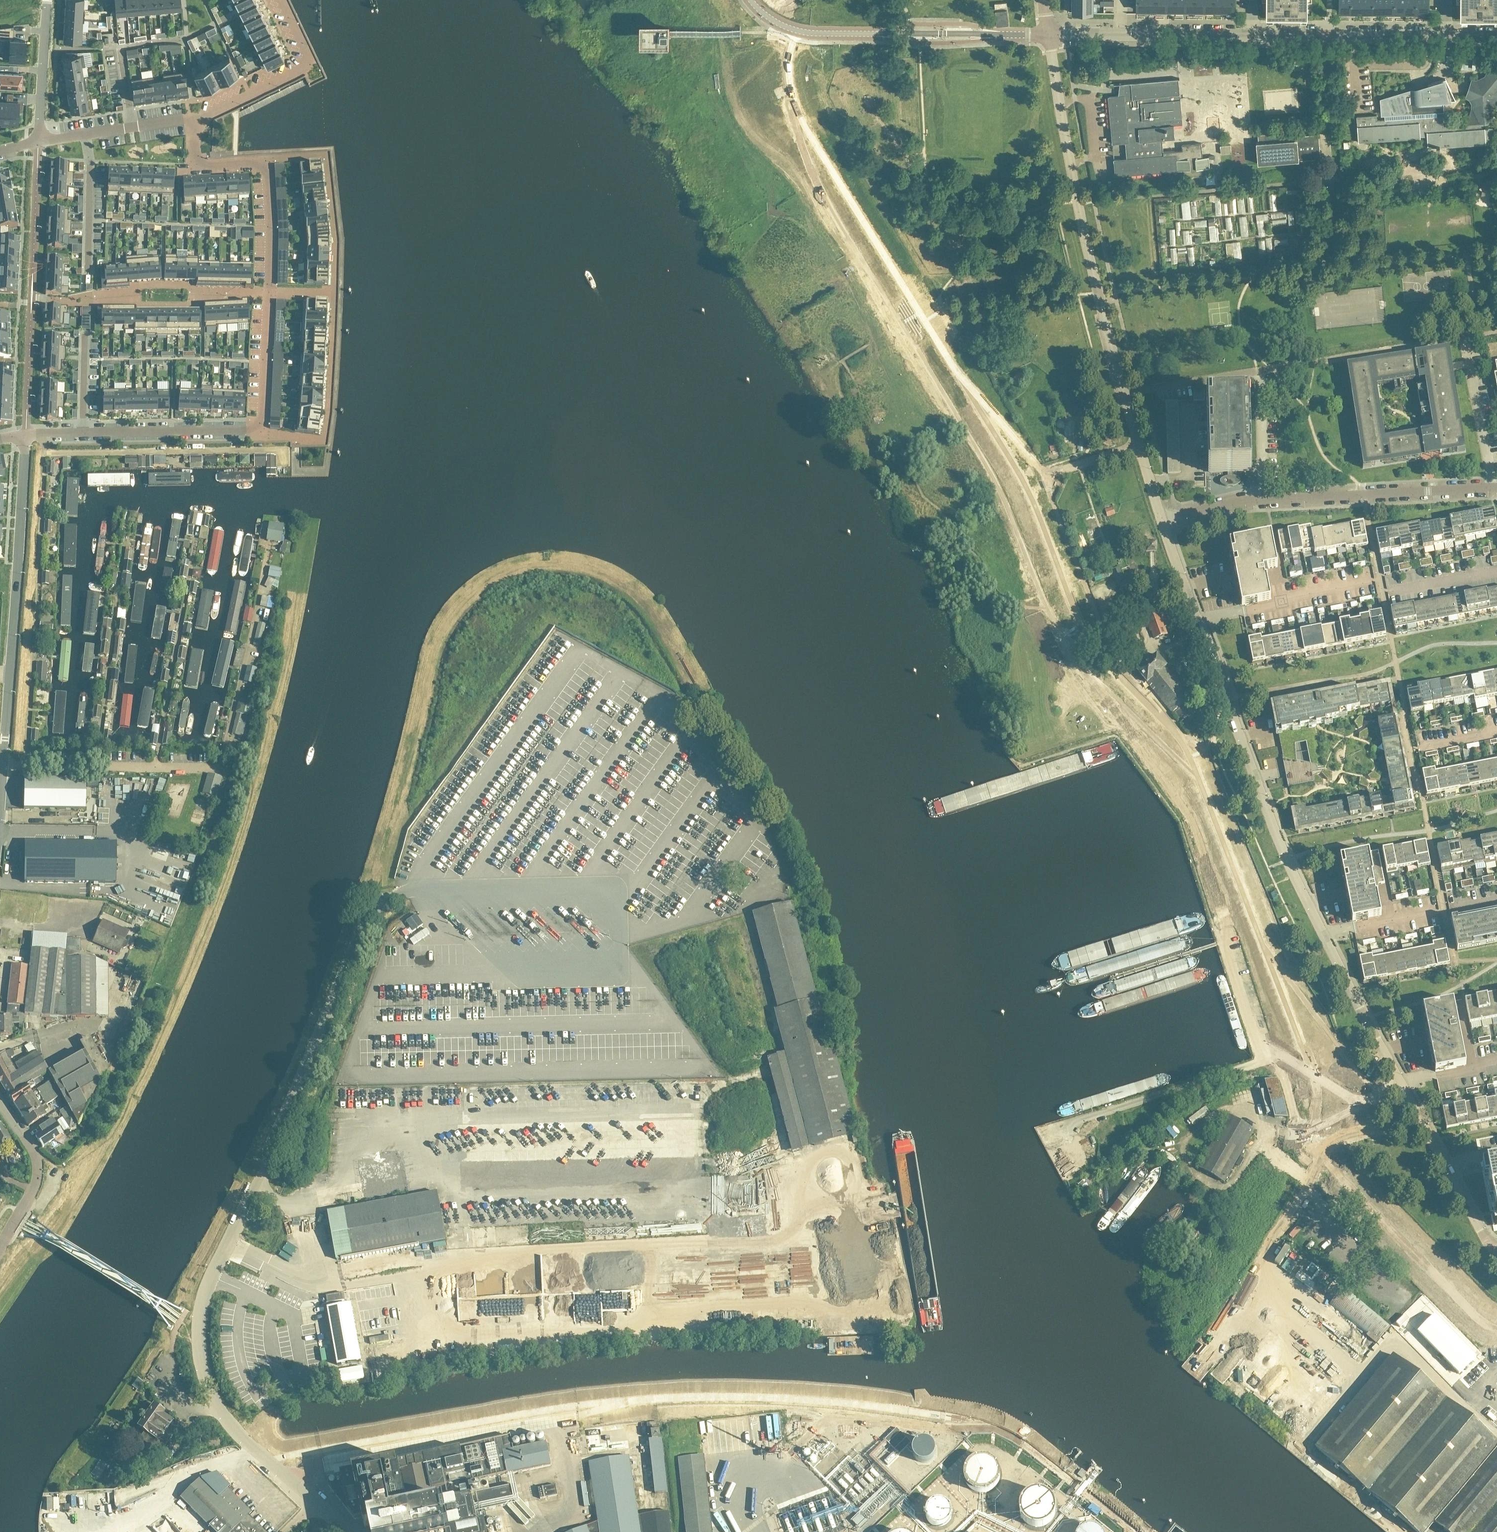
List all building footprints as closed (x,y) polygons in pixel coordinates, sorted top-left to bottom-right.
[(65,9),(66,9),(66,8),(83,9),(83,0),(66,0),(65,9)] [(126,0),(114,0),(116,15),(127,14),(126,0)] [(127,14),(138,13),(137,0),(126,0),(127,14)] [(138,13),(149,12),(148,0),(137,0),(138,13)] [(149,12),(159,11),(158,0),(148,0),(149,12)] [(159,11),(170,10),(169,0),(158,0),(159,11)] [(170,10),(181,9),(181,0),(169,0),(170,10)] [(260,8),(256,0),(251,0),(238,7),(242,16),(260,8)] [(1146,0),(1137,0),(1137,10),(1146,10),(1146,0)] [(1146,10),(1156,10),(1156,0),(1146,0),(1146,10)] [(1156,10),(1166,10),(1166,0),(1156,0),(1156,10)] [(1166,10),(1175,10),(1176,0),(1166,0),(1166,10)] [(1175,10),(1185,10),(1185,0),(1176,0),(1175,10)] [(1185,10),(1195,10),(1195,0),(1185,0),(1185,10)] [(1195,10),(1205,10),(1205,0),(1195,0),(1195,10)] [(1205,10),(1214,11),(1214,0),(1205,0),(1205,10)] [(1214,11),(1224,11),(1224,0),(1214,0),(1214,11)] [(1224,11),(1234,11),(1234,0),(1224,0),(1224,11)] [(1266,1),(1266,15),(1266,16),(1267,16),(1273,16),(1282,16),(1289,16),(1300,16),(1306,16),(1307,16),(1307,15),(1307,1),(1307,0),(1266,0),(1266,1)] [(1351,0),(1340,0),(1340,12),(1351,12),(1351,0)] [(1362,12),(1362,0),(1351,0),(1351,12),(1362,12)] [(1372,12),(1373,0),(1362,0),(1362,12),(1372,12)] [(1383,12),(1384,0),(1373,0),(1372,12),(1383,12)] [(1394,12),(1394,0),(1384,0),(1383,12),(1394,12)] [(1405,12),(1405,0),(1394,0),(1394,12),(1405,12)] [(1416,12),(1416,0),(1405,0),(1405,12),(1416,12)] [(1416,12),(1427,12),(1427,0),(1416,0),(1416,12)] [(1460,2),(1460,17),(1461,17),(1467,17),(1476,17),(1476,18),(1483,18),(1483,17),(1493,17),(1494,17),(1496,17),(1496,0),(1460,0),(1460,2)] [(1092,3),(1073,3),(1073,13),(1092,13),(1092,12),(1092,3)] [(84,9),(83,9),(66,8),(66,9),(65,9),(64,18),(66,18),(66,19),(83,20),(82,21),(84,21),(84,9)] [(247,26),(264,18),(260,8),(242,16),(247,26)] [(1008,25),(1007,11),(996,12),(997,26),(1008,25)] [(64,30),(82,31),(82,21),(83,20),(66,19),(66,18),(64,18),(64,30)] [(252,36),(269,28),(264,18),(247,26),(252,36)] [(669,34),(669,31),(669,29),(670,21),(640,21),(639,43),(669,43),(669,35),(669,34)] [(14,26),(0,28),(0,40),(4,40),(3,58),(24,60),(25,41),(13,40),(14,26)] [(257,46),(274,38),(269,28),(252,36),(257,46)] [(81,42),(82,31),(64,30),(63,41),(81,42)] [(261,56),(279,48),(274,38),(257,46),(261,55),(261,56)] [(127,56),(138,55),(137,48),(126,49),(127,56)] [(235,59),(241,56),(237,48),(232,51),(235,59)] [(283,57),(279,48),(261,56),(261,55),(257,57),(262,68),(283,57)] [(65,52),(66,57),(62,58),(64,69),(82,66),(82,67),(85,66),(83,54),(78,55),(77,53),(77,52),(65,52)] [(244,64),(241,56),(235,59),(239,66),(244,64)] [(229,57),(220,61),(228,79),(237,74),(229,57)] [(1471,58),(1471,71),(1480,72),(1480,58),(1471,58)] [(211,66),(220,83),(228,79),(220,61),(211,66)] [(22,88),(22,73),(9,72),(9,65),(0,65),(0,87),(22,88)] [(64,69),(65,79),(85,76),(84,76),(83,76),(82,67),(82,66),(64,69)] [(202,70),(211,87),(220,83),(211,66),(202,70)] [(1492,128),(1485,128),(1484,123),(1485,123),(1490,122),(1494,111),(1492,107),(1492,103),(1495,103),(1496,99),(1496,91),(1496,90),(1496,89),(1496,67),(1487,72),(1486,76),(1477,81),(1472,79),(1466,97),(1471,99),(1473,103),(1468,118),(1466,124),(1443,126),(1443,116),(1443,115),(1437,116),(1437,112),(1444,111),(1443,102),(1442,102),(1442,101),(1452,101),(1445,79),(1380,99),(1381,116),(1385,116),(1385,120),(1377,120),(1376,115),(1356,117),(1356,122),(1357,122),(1357,126),(1358,143),(1358,142),(1419,138),(1420,138),(1420,137),(1427,136),(1427,142),(1428,148),(1436,147),(1436,148),(1440,148),(1439,147),(1446,146),(1458,145),(1485,143),(1485,144),(1486,144),(1486,143),(1491,143),(1492,128)] [(211,87),(202,70),(192,75),(194,86),(198,84),(202,92),(211,87)] [(174,73),(177,95),(189,93),(185,71),(174,73)] [(163,74),(167,97),(177,95),(174,73),(163,74)] [(153,76),(156,99),(167,97),(163,74),(162,74),(163,79),(154,81),(153,76)] [(67,90),(86,87),(85,76),(65,79),(65,80),(67,80),(68,90),(67,90)] [(142,78),(145,100),(156,99),(153,76),(142,78)] [(145,100),(142,78),(130,80),(134,102),(145,100)] [(1175,138),(1173,125),(1183,125),(1180,99),(1180,95),(1179,79),(1179,78),(1125,83),(1119,82),(1118,90),(1119,90),(1118,96),(1109,97),(1109,96),(1108,96),(1112,143),(1125,142),(1127,158),(1114,159),(1115,176),(1178,171),(1176,154),(1164,155),(1163,152),(1162,139),(1175,138)] [(67,90),(69,101),(91,97),(90,97),(88,87),(86,87),(67,90)] [(12,103),(13,94),(7,93),(7,103),(0,102),(0,121),(1,121),(1,124),(11,125),(11,122),(16,122),(17,103),(12,103)] [(91,97),(69,101),(71,112),(80,111),(81,115),(80,115),(81,116),(95,113),(94,113),(93,113),(91,97)] [(1320,158),(1319,145),(1318,134),(1297,136),(1296,131),(1258,134),(1258,142),(1256,143),(1257,163),(1258,164),(1260,164),(1260,163),(1296,160),(1296,161),(1298,161),(1298,160),(1320,159),(1320,158)] [(1181,150),(1163,152),(1164,155),(1176,154),(1178,171),(1183,170),(1184,177),(1204,175),(1204,168),(1210,168),(1209,156),(1203,157),(1202,143),(1181,145),(1181,150)] [(1230,145),(1220,146),(1221,154),(1231,153),(1230,145)] [(51,162),(50,180),(73,181),(73,173),(69,173),(69,162),(60,161),(58,160),(58,161),(51,161),(51,162)] [(299,165),(300,177),(322,174),(320,163),(299,165)] [(119,193),(120,170),(108,170),(107,192),(119,193)] [(130,193),(131,171),(120,170),(119,193),(130,193)] [(8,171),(0,172),(0,184),(10,182),(8,171)] [(140,194),(141,171),(131,171),(130,193),(140,194)] [(151,194),(152,171),(141,171),(140,194),(151,194)] [(162,195),(163,172),(152,171),(151,194),(162,195)] [(173,195),(174,172),(163,172),(162,195),(173,195)] [(300,177),(301,187),(323,185),(322,174),(300,177)] [(238,195),(237,177),(226,178),(227,196),(227,201),(239,200),(239,195),(238,195)] [(238,195),(239,195),(249,195),(248,177),(237,177),(238,195)] [(217,197),(227,196),(226,178),(215,179),(217,197)] [(195,198),(205,197),(206,197),(205,179),(194,180),(195,198)] [(217,197),(215,179),(205,179),(206,197),(205,197),(206,202),(217,201),(217,197)] [(73,188),(73,181),(50,180),(50,198),(56,198),(56,199),(58,199),(67,199),(68,188),(73,188)] [(195,198),(194,180),(182,181),(184,204),(196,203),(195,198)] [(12,193),(10,182),(0,184),(0,195),(12,193)] [(302,198),(324,196),(323,185),(301,187),(302,198)] [(13,203),(12,193),(0,195),(0,206),(13,203)] [(324,196),(302,198),(299,198),(300,210),(304,209),(325,206),(324,196)] [(1226,216),(1232,217),(1235,204),(1225,202),(1223,210),(1227,211),(1226,216)] [(15,214),(13,203),(0,206),(0,217),(15,214)] [(1190,221),(1189,205),(1173,206),(1174,222),(1190,221)] [(304,209),(305,220),(326,217),(325,206),(304,209)] [(49,209),(48,228),(71,229),(71,221),(68,221),(68,210),(58,210),(58,209),(56,209),(56,210),(49,209)] [(15,214),(0,217),(0,232),(9,233),(9,227),(17,225),(15,214)] [(305,220),(306,230),(328,228),(326,217),(305,220)] [(1187,247),(1187,234),(1181,234),(1181,224),(1176,224),(1176,232),(1163,232),(1163,248),(1176,248),(1176,247),(1187,247)] [(71,236),(71,229),(48,228),(48,246),(54,246),(54,247),(56,247),(63,247),(64,236),(71,236)] [(306,230),(307,241),(329,240),(328,228),(306,230)] [(1259,236),(1271,234),(1270,228),(1258,230),(1259,236)] [(20,238),(8,238),(9,233),(0,232),(0,249),(19,250),(20,238)] [(307,252),(329,252),(329,240),(307,241),(307,252)] [(19,250),(0,249),(0,260),(19,261),(19,250)] [(307,262),(328,263),(329,252),(307,252),(307,262)] [(138,281),(149,280),(148,262),(147,257),(148,257),(148,255),(147,256),(137,256),(138,281)] [(176,280),(176,260),(176,258),(177,258),(177,255),(176,255),(165,255),(164,280),(176,280)] [(128,282),(138,281),(137,256),(126,257),(125,257),(126,263),(126,264),(127,268),(128,282)] [(149,280),(160,279),(159,256),(148,257),(147,257),(148,262),(149,280)] [(47,257),(46,276),(62,276),(64,276),(65,266),(69,266),(70,258),(47,257)] [(198,257),(187,257),(186,257),(186,258),(187,258),(187,280),(197,281),(198,266),(198,261),(198,257)] [(176,258),(176,260),(176,280),(187,280),(187,258),(186,258),(177,258),(176,258)] [(19,261),(0,260),(0,270),(18,271),(19,261)] [(197,284),(208,285),(209,262),(198,261),(198,266),(197,281),(197,284)] [(209,262),(208,285),(219,285),(219,267),(220,267),(220,262),(219,262),(209,262)] [(241,263),(230,262),(229,262),(229,267),(230,267),(230,285),(241,285),(241,263)] [(307,262),(304,262),(304,273),(328,274),(328,263),(307,262)] [(116,265),(117,286),(128,286),(128,282),(127,268),(126,264),(126,263),(115,264),(115,265),(116,265)] [(245,288),(252,288),(252,263),(241,263),(241,285),(245,285),(245,288)] [(117,286),(116,265),(115,265),(104,266),(105,278),(101,278),(102,288),(117,286)] [(219,267),(219,285),(230,285),(230,267),(229,267),(220,267),(219,267)] [(18,271),(0,270),(0,281),(18,282),(18,271)] [(328,274),(304,273),(304,285),(328,285),(328,274)] [(45,294),(68,295),(68,287),(61,287),(62,276),(46,276),(45,294)] [(18,282),(0,281),(0,293),(17,294),(18,282)] [(238,325),(249,324),(248,300),(241,301),(241,303),(237,303),(238,325)] [(301,313),(320,314),(327,314),(327,302),(302,301),(301,312),(301,313)] [(237,303),(226,304),(227,325),(228,325),(238,325),(237,303)] [(215,327),(215,326),(216,326),(215,304),(204,305),(205,327),(215,327)] [(226,304),(215,304),(216,326),(227,325),(226,304)] [(45,306),(44,325),(51,325),(51,326),(53,326),(53,325),(63,326),(64,315),(67,315),(68,307),(45,306)] [(113,326),(113,308),(100,308),(98,308),(98,317),(102,317),(102,328),(113,328),(114,328),(114,326),(113,326)] [(124,308),(113,308),(113,326),(114,326),(124,326),(124,308)] [(124,330),(134,330),(135,330),(135,311),(135,308),(124,308),(124,326),(124,330)] [(134,331),(134,336),(146,336),(146,335),(146,311),(135,311),(135,330),(134,330),(134,331)] [(156,311),(146,311),(146,335),(149,335),(156,335),(156,311)] [(167,311),(156,311),(156,335),(156,336),(167,336),(167,311)] [(167,336),(178,336),(178,331),(178,311),(167,311),(167,336)] [(189,311),(178,311),(178,331),(188,331),(189,331),(189,311)] [(200,311),(189,311),(189,331),(188,331),(188,336),(189,336),(200,336),(200,311)] [(10,325),(9,313),(0,314),(0,325),(10,325)] [(301,323),(320,324),(326,325),(327,314),(320,314),(301,313),(301,323)] [(326,325),(320,324),(301,323),(300,334),(319,335),(325,335),(326,325)] [(10,325),(0,325),(0,336),(10,336),(10,325)] [(44,335),(43,353),(65,354),(66,347),(61,346),(62,336),(52,335),(52,334),(51,334),(51,335),(44,335)] [(303,345),(319,346),(325,346),(325,335),(319,335),(300,334),(300,345),(303,346),(303,345)] [(10,336),(0,336),(0,347),(10,346),(10,336)] [(325,346),(319,346),(303,345),(303,346),(303,351),(303,355),(303,356),(318,357),(324,357),(325,349),(325,346)] [(10,346),(0,347),(0,363),(3,363),(3,358),(10,358),(10,346)] [(65,362),(65,354),(43,353),(42,372),(49,372),(49,373),(51,373),(51,372),(61,373),(62,362),(65,362)] [(1449,371),(1448,364),(1446,353),(1425,356),(1428,374),(1449,371)] [(299,367),(317,367),(324,368),(324,357),(318,357),(303,356),(303,355),(299,355),(299,356),(299,366),(299,367)] [(1418,357),(1369,365),(1372,383),(1420,375),(1418,357)] [(14,368),(3,367),(3,363),(0,363),(0,379),(14,379),(14,368)] [(1372,383),(1369,365),(1351,368),(1355,392),(1373,389),(1372,383)] [(324,368),(317,367),(299,367),(298,377),(317,378),(323,379),(324,368)] [(1452,388),(1449,371),(1428,374),(1430,392),(1452,388)] [(1017,376),(1012,386),(1020,390),(1026,380),(1017,376)] [(298,388),(316,389),(323,389),(323,379),(317,378),(298,377),(298,388)] [(14,379),(0,379),(0,389),(13,390),(14,379)] [(42,382),(41,400),(63,401),(64,394),(57,393),(57,382),(50,382),(50,381),(49,381),(49,382),(42,382)] [(323,389),(316,389),(298,388),(297,392),(299,392),(298,399),(316,400),(322,400),(323,389)] [(1454,406),(1452,388),(1430,392),(1433,409),(1454,406)] [(13,390),(0,389),(0,400),(13,401),(13,390)] [(189,411),(190,390),(179,389),(178,411),(189,411)] [(190,390),(189,411),(200,412),(201,389),(201,390),(190,390)] [(201,389),(200,412),(201,412),(201,411),(210,411),(210,412),(211,412),(212,390),(201,389)] [(1377,413),(1373,389),(1355,392),(1358,416),(1377,413)] [(114,413),(114,390),(103,390),(103,413),(114,413)] [(125,413),(125,390),(114,390),(114,413),(125,413)] [(136,411),(136,390),(135,390),(135,391),(125,391),(125,390),(125,413),(126,413),(126,412),(136,411)] [(147,413),(146,390),(136,390),(136,411),(146,411),(146,413),(147,413)] [(157,412),(157,391),(147,391),(147,390),(146,390),(147,413),(157,412)] [(157,391),(157,412),(169,412),(168,390),(157,391)] [(212,390),(211,412),(222,413),(223,391),(212,391),(212,390)] [(223,391),(222,413),(233,413),(234,392),(223,391)] [(234,392),(233,413),(244,414),(245,392),(234,392)] [(1204,402),(1204,393),(1194,393),(1194,401),(1178,401),(1178,402),(1204,402)] [(298,410),(315,411),(322,412),(322,411),(322,400),(316,400),(298,399),(298,410)] [(13,401),(0,400),(0,411),(12,412),(13,401)] [(63,409),(63,401),(41,400),(40,417),(40,419),(47,419),(47,420),(49,420),(49,419),(50,419),(58,420),(58,409),(63,409)] [(1250,471),(1249,428),(1248,400),(1208,401),(1210,472),(1227,472),(1227,477),(1226,477),(1224,478),(1221,479),(1220,481),(1220,482),(1220,483),(1221,484),(1223,486),(1227,487),(1231,487),(1233,486),(1238,485),(1239,483),(1240,482),(1240,481),(1240,480),(1239,479),(1236,477),(1235,477),(1232,477),(1232,472),(1250,471)] [(1457,424),(1454,406),(1433,409),(1436,427),(1457,424)] [(322,412),(315,411),(298,410),(296,420),(314,423),(320,424),(322,412)] [(12,412),(0,411),(0,425),(12,423),(12,412)] [(1380,437),(1377,413),(1358,416),(1362,440),(1380,437)] [(296,420),(295,432),(318,435),(320,424),(314,423),(296,420)] [(1460,423),(1457,424),(1436,427),(1437,434),(1440,450),(1440,452),(1464,448),(1460,423)] [(1440,450),(1437,434),(1418,437),(1421,453),(1426,452),(1440,450)] [(1384,461),(1380,437),(1362,440),(1366,464),(1384,461)] [(1421,453),(1418,437),(1387,442),(1390,460),(1421,455),(1421,453)] [(266,466),(266,455),(254,455),(254,467),(266,466)] [(217,457),(202,457),(202,456),(183,456),(184,463),(190,462),(190,468),(205,467),(205,465),(217,465),(217,457)] [(63,458),(62,469),(70,469),(70,458),(63,458)] [(53,477),(61,477),(62,465),(53,465),(53,477)] [(73,506),(74,473),(64,473),(63,505),(73,506)] [(78,483),(128,483),(128,473),(78,473),(78,483)] [(133,483),(183,483),(183,473),(133,473),(133,483)] [(207,483),(257,483),(257,473),(207,473),(207,483)] [(177,561),(185,512),(175,510),(167,560),(177,561)] [(1493,510),(1482,512),(1486,533),(1496,531),(1495,522),(1493,510)] [(113,512),(103,511),(97,560),(106,562),(113,512)] [(146,563),(151,513),(141,512),(136,561),(146,563)] [(1108,520),(1115,517),(1112,512),(1106,515),(1108,520)] [(1475,535),(1486,533),(1482,512),(1471,514),(1475,535)] [(1460,517),(1465,541),(1466,541),(1465,537),(1475,535),(1471,514),(1460,517)] [(71,550),(72,515),(62,515),(61,550),(71,550)] [(215,567),(224,518),(214,516),(205,566),(215,567)] [(249,568),(260,519),(251,517),(239,565),(249,568)] [(1454,543),(1465,541),(1460,517),(1450,519),(1454,543)] [(1454,543),(1450,519),(1449,519),(1450,521),(1440,523),(1444,544),(1454,542),(1454,543)] [(281,542),(283,524),(269,522),(267,540),(281,542)] [(1363,522),(1351,524),(1355,545),(1355,547),(1355,548),(1368,546),(1363,522)] [(1434,546),(1444,544),(1440,523),(1430,525),(1434,546)] [(1346,549),(1355,547),(1355,545),(1351,524),(1342,526),(1346,547),(1345,547),(1346,549)] [(1423,549),(1423,548),(1419,525),(1408,527),(1412,547),(1413,551),(1423,549)] [(1423,548),(1434,546),(1430,525),(1419,527),(1419,525),(1423,548),(1423,549),(1424,549),(1423,548)] [(1302,553),(1314,550),(1315,550),(1311,532),(1310,526),(1298,529),(1302,549),(1302,552),(1302,553)] [(1336,548),(1345,547),(1346,547),(1342,526),(1332,528),(1336,548)] [(1413,551),(1412,547),(1408,527),(1397,529),(1401,550),(1412,548),(1412,551),(1413,551)] [(1326,550),(1336,548),(1332,528),(1322,530),(1326,550)] [(1292,554),(1302,552),(1302,549),(1298,529),(1287,531),(1291,551),(1292,554)] [(1391,552),(1401,550),(1397,529),(1387,531),(1391,552)] [(1322,530),(1311,532),(1315,550),(1314,550),(1315,553),(1326,550),(1322,530)] [(1282,553),(1291,551),(1287,531),(1279,533),(1278,533),(1282,553)] [(1380,554),(1391,552),(1387,531),(1376,533),(1380,554)] [(1229,542),(1230,545),(1236,574),(1236,578),(1242,606),(1271,600),(1265,569),(1278,567),(1271,534),(1249,538),(1233,541),(1229,542)] [(1145,553),(1156,553),(1156,542),(1145,542),(1145,553)] [(125,550),(124,560),(131,560),(132,560),(133,550),(132,550),(125,550)] [(124,560),(123,571),(130,572),(131,560),(124,560)] [(171,598),(176,563),(167,561),(161,596),(171,598)] [(61,563),(59,603),(69,604),(71,564),(61,563)] [(280,577),(282,569),(270,567),(269,575),(280,577)] [(104,572),(94,571),(88,621),(98,622),(104,572)] [(205,624),(214,575),(204,573),(195,623),(205,624)] [(42,586),(56,586),(57,576),(42,575),(42,586)] [(236,627),(247,578),(238,576),(226,625),(236,627)] [(1203,599),(1215,597),(1211,577),(1199,580),(1203,599)] [(268,581),(265,587),(270,590),(274,584),(268,581)] [(1496,589),(1486,591),(1490,611),(1496,610),(1496,613),(1496,592),(1496,589)] [(131,591),(126,629),(136,631),(141,592),(131,591)] [(1475,593),(1479,616),(1483,616),(1483,612),(1490,611),(1486,591),(1475,593)] [(1475,593),(1464,595),(1468,615),(1474,614),(1475,617),(1479,616),(1475,593)] [(1468,615),(1464,595),(1453,597),(1458,621),(1462,620),(1462,616),(1468,615)] [(1458,621),(1453,597),(1443,599),(1447,619),(1453,618),(1454,621),(1458,621)] [(1447,619),(1443,599),(1433,601),(1438,625),(1442,624),(1441,620),(1447,619)] [(1434,625),(1438,625),(1433,601),(1423,603),(1427,623),(1433,622),(1434,625)] [(163,642),(169,604),(159,602),(153,640),(163,642)] [(1427,623),(1423,603),(1413,605),(1417,629),(1422,628),(1421,624),(1427,623)] [(1413,629),(1417,629),(1413,605),(1402,607),(1406,627),(1413,626),(1413,629)] [(1406,627),(1402,607),(1391,609),(1394,629),(1395,629),(1396,633),(1400,632),(1399,629),(1406,627)] [(1369,615),(1373,639),(1386,636),(1381,612),(1369,615)] [(1167,634),(1159,613),(1146,618),(1150,630),(1152,630),(1155,638),(1167,634)] [(245,615),(243,624),(251,626),(253,616),(245,615)] [(1360,620),(1364,640),(1373,639),(1369,615),(1368,615),(1369,618),(1360,620)] [(69,618),(59,617),(57,657),(67,658),(69,618)] [(108,641),(110,629),(111,619),(103,618),(102,628),(104,628),(102,640),(108,641)] [(117,619),(116,631),(123,632),(125,620),(117,619)] [(1349,622),(1353,642),(1364,640),(1360,620),(1349,622)] [(259,646),(265,624),(259,622),(256,633),(253,645),(259,646)] [(1340,624),(1344,644),(1353,642),(1349,622),(1340,624)] [(1331,626),(1335,646),(1344,644),(1340,624),(1331,626)] [(1321,628),(1325,648),(1335,646),(1331,626),(1321,628)] [(1310,630),(1314,650),(1325,648),(1321,628),(1310,630)] [(92,680),(98,630),(88,629),(82,679),(92,680)] [(1300,632),(1304,652),(1314,650),(1310,630),(1300,632)] [(169,632),(167,644),(174,645),(176,633),(169,632)] [(1290,633),(1294,654),(1304,652),(1300,632),(1290,633)] [(1280,636),(1284,656),(1294,654),(1290,633),(1280,636)] [(194,685),(203,636),(193,634),(184,683),(194,685)] [(130,686),(136,636),(126,635),(120,685),(130,686)] [(224,686),(235,638),(226,636),(214,684),(224,686)] [(1248,638),(1253,662),(1265,660),(1261,639),(1261,636),(1248,638)] [(1270,637),(1274,658),(1284,656),(1280,636),(1270,637)] [(1270,637),(1261,639),(1265,660),(1274,658),(1270,637)] [(146,679),(156,681),(163,643),(153,641),(146,679)] [(183,659),(186,647),(186,644),(181,643),(180,647),(180,646),(177,658),(183,659)] [(240,670),(246,647),(238,645),(232,668),(240,670)] [(1183,688),(1169,671),(1166,667),(1167,666),(1157,655),(1138,670),(1144,678),(1146,681),(1150,686),(1172,713),(1189,699),(1190,698),(1183,688)] [(63,695),(66,660),(56,660),(53,695),(63,695)] [(46,683),(47,663),(37,662),(36,682),(46,683)] [(252,683),(256,668),(248,666),(244,681),(252,683)] [(1496,696),(1496,689),(1494,672),(1482,674),(1487,698),(1496,696)] [(1475,700),(1487,698),(1482,674),(1470,676),(1475,700)] [(1474,700),(1475,700),(1470,676),(1459,678),(1463,699),(1474,697),(1474,700)] [(1453,701),(1463,699),(1459,678),(1449,680),(1453,701)] [(1443,703),(1453,701),(1449,680),(1439,682),(1443,703)] [(1433,705),(1443,703),(1439,682),(1429,684),(1433,705)] [(147,734),(155,684),(145,683),(137,732),(147,734)] [(114,703),(117,685),(110,684),(108,702),(114,703)] [(1377,686),(1380,705),(1391,703),(1392,703),(1388,684),(1377,686)] [(1423,707),(1433,705),(1429,684),(1418,686),(1423,710),(1423,707)] [(213,737),(225,689),(215,686),(204,735),(213,737)] [(1366,689),(1370,707),(1380,705),(1377,686),(1366,689)] [(1411,713),(1423,710),(1418,686),(1406,689),(1409,702),(1411,713)] [(123,740),(129,690),(119,689),(113,738),(123,740)] [(1356,691),(1359,709),(1370,707),(1366,689),(1356,691)] [(183,741),(192,692),(182,690),(174,740),(183,741)] [(1336,696),(1335,695),(1320,698),(1319,695),(1306,697),(1273,704),(1277,726),(1277,730),(1289,787),(1299,785),(1314,782),(1314,780),(1313,776),(1317,774),(1321,773),(1324,769),(1323,769),(1317,734),(1318,734),(1316,725),(1326,723),(1325,720),(1340,718),(1339,713),(1359,709),(1356,691),(1347,692),(1347,694),(1336,696)] [(84,737),(89,697),(79,696),(74,736),(84,737)] [(242,736),(247,719),(242,717),(243,714),(237,713),(236,719),(233,728),(232,733),(242,736)] [(1396,717),(1395,717),(1393,718),(1378,721),(1380,732),(1398,728),(1396,717)] [(156,746),(158,734),(159,726),(153,724),(152,733),(149,745),(156,746)] [(168,745),(170,733),(171,727),(165,726),(162,744),(167,745),(168,745)] [(1382,743),(1400,739),(1398,728),(1380,732),(1382,743)] [(1384,753),(1402,750),(1400,739),(1382,743),(1384,753)] [(1386,764),(1404,760),(1402,750),(1384,753),(1386,764)] [(1388,774),(1406,771),(1404,760),(1386,764),(1388,774)] [(1496,781),(1496,760),(1488,761),(1492,782),(1496,781)] [(1480,784),(1492,782),(1488,761),(1476,764),(1480,784)] [(1470,786),(1480,784),(1476,764),(1466,766),(1470,786)] [(1460,788),(1470,786),(1466,766),(1456,768),(1460,788)] [(1427,795),(1439,792),(1434,768),(1422,771),(1424,781),(1427,795)] [(1449,790),(1446,770),(1435,772),(1435,768),(1434,768),(1439,792),(1449,790)] [(1449,790),(1460,788),(1456,768),(1446,770),(1449,790)] [(1390,785),(1409,781),(1406,771),(1388,774),(1390,785)] [(216,797),(221,777),(208,773),(202,793),(213,796),(216,797)] [(86,779),(26,779),(25,809),(85,810),(86,779)] [(1392,796),(1411,792),(1409,781),(1390,785),(1392,796)] [(1411,792),(1392,796),(1394,807),(1403,805),(1403,809),(1414,808),(1411,792)] [(1369,798),(1372,816),(1384,814),(1383,808),(1382,808),(1380,795),(1369,798)] [(1358,800),(1362,818),(1372,816),(1369,798),(1358,800)] [(100,800),(100,820),(110,820),(111,800),(100,800)] [(1347,802),(1351,820),(1362,818),(1358,800),(1347,802)] [(1337,804),(1340,822),(1351,820),(1347,802),(1337,804)] [(1326,806),(1330,824),(1340,822),(1337,804),(1326,806)] [(1316,808),(1319,826),(1330,824),(1326,806),(1316,808)] [(1309,828),(1305,810),(1299,811),(1299,808),(1293,809),(1297,830),(1309,828)] [(1305,810),(1309,828),(1319,826),(1316,808),(1305,810)] [(1495,858),(1491,837),(1480,839),(1485,862),(1485,860),(1495,858)] [(1485,862),(1480,839),(1480,842),(1471,843),(1470,841),(1475,865),(1475,864),(1485,862)] [(1417,864),(1418,868),(1430,865),(1426,841),(1413,844),(1417,864)] [(1475,865),(1470,841),(1459,843),(1464,867),(1475,865)] [(25,842),(24,882),(93,883),(98,883),(115,884),(116,843),(25,842)] [(1464,867),(1459,843),(1448,845),(1453,870),(1464,867)] [(1413,844),(1402,846),(1406,866),(1417,864),(1413,844)] [(1453,870),(1448,845),(1437,847),(1442,872),(1453,870)] [(1402,846),(1392,848),(1396,868),(1406,866),(1402,846)] [(1392,848),(1382,850),(1386,870),(1396,868),(1392,848)] [(1352,921),(1355,921),(1381,916),(1379,906),(1377,894),(1375,885),(1385,883),(1378,850),(1359,854),(1343,857),(1340,858),(1340,861),(1343,876),(1346,891),(1347,895),(1352,921)] [(168,923),(178,894),(162,889),(152,918),(168,923)] [(1496,942),(1496,910),(1451,919),(1457,950),(1496,942)] [(124,939),(128,931),(102,920),(93,941),(118,952),(122,945),(124,946),(127,940),(124,939)] [(95,988),(95,958),(84,952),(79,952),(79,939),(66,939),(67,936),(33,933),(32,949),(31,949),(29,966),(11,965),(6,1012),(43,1016),(65,1018),(66,1016),(95,1016),(95,1001),(95,988)] [(1433,943),(1437,967),(1450,964),(1445,940),(1433,943)] [(1427,969),(1437,967),(1433,943),(1432,943),(1433,946),(1423,948),(1427,969)] [(1417,971),(1427,969),(1423,948),(1413,950),(1417,971)] [(1407,973),(1417,971),(1413,950),(1403,952),(1407,973)] [(1397,974),(1407,973),(1403,952),(1393,954),(1397,974)] [(1388,976),(1397,974),(1393,954),(1384,956),(1388,976)] [(1364,981),(1376,979),(1371,955),(1359,957),(1364,981)] [(1372,955),(1371,955),(1376,979),(1388,976),(1384,956),(1373,958),(1372,955)] [(1487,994),(1491,1019),(1496,1018),(1496,992),(1487,994)] [(1491,1019),(1487,994),(1476,996),(1481,1021),(1491,1019)] [(1481,1021),(1476,996),(1465,998),(1470,1023),(1481,1021)] [(1466,1065),(1456,1012),(1453,1001),(1423,1007),(1426,1022),(1428,1036),(1431,1036),(1431,1038),(1432,1041),(1429,1041),(1435,1071),(1466,1065)] [(10,1023),(18,1023),(18,1017),(10,1018),(10,1017),(0,1017),(0,1036),(11,1035),(10,1023)] [(78,1123),(100,1079),(102,1080),(108,1070),(100,1056),(89,1037),(79,1042),(84,1050),(58,1065),(59,1065),(48,1071),(53,1079),(61,1094),(63,1098),(77,1123),(78,1123)] [(40,1057),(36,1050),(35,1050),(30,1042),(24,1046),(29,1053),(18,1059),(19,1061),(12,1064),(9,1058),(12,1057),(10,1050),(5,1051),(0,1054),(0,1082),(11,1076),(13,1078),(18,1075),(16,1072),(17,1072),(16,1072),(40,1057)] [(32,1081),(48,1071),(44,1065),(40,1057),(16,1072),(17,1072),(16,1072),(18,1075),(13,1078),(11,1076),(0,1082),(8,1096),(32,1081)] [(61,1094),(53,1079),(31,1093),(13,1104),(24,1119),(45,1104),(53,1099),(57,1096),(58,1096),(61,1094)] [(1287,1114),(1277,1079),(1271,1080),(1264,1080),(1275,1117),(1288,1118),(1287,1114)] [(13,1104),(31,1093),(28,1089),(35,1085),(32,1081),(8,1096),(13,1104)] [(810,1081),(366,1092),(372,1330),(552,1326),(552,1304),(816,1297),(815,1272),(829,1272),(829,1252),(814,1252),(810,1081)] [(1495,1092),(1494,1092),(1495,1098),(1485,1100),(1489,1121),(1496,1119),(1496,1103),(1495,1092)] [(1489,1121),(1485,1100),(1475,1102),(1479,1123),(1489,1121)] [(1479,1123),(1475,1102),(1464,1104),(1468,1125),(1479,1123)] [(28,1126),(45,1114),(43,1111),(48,1108),(45,1104),(24,1119),(28,1126)] [(1468,1125),(1464,1104),(1453,1106),(1458,1127),(1468,1125)] [(1458,1127),(1453,1106),(1442,1108),(1447,1129),(1458,1127)] [(1225,1182),(1254,1130),(1228,1115),(1199,1167),(1225,1182)] [(65,1137),(57,1126),(51,1118),(37,1128),(40,1132),(35,1136),(42,1147),(54,1138),(57,1143),(65,1137)] [(10,1138),(0,1123),(0,1145),(10,1138)] [(1161,1161),(1173,1170),(1179,1162),(1167,1153),(1161,1161)] [(1241,1156),(1236,1164),(1240,1166),(1244,1158),(1241,1156)] [(1145,1159),(1102,1189),(1113,1204),(1155,1174),(1145,1159)] [(1486,1165),(1487,1171),(1488,1170),(1490,1185),(1492,1193),(1496,1221),(1496,1163),(1486,1165)] [(1391,1325),(1344,1286),(1330,1303),(1376,1342),(1391,1325)] [(1267,1341),(1232,1380),(1240,1387),(1245,1390),(1246,1393),(1271,1416),(1282,1422),(1294,1416),(1300,1416),(1309,1406),(1320,1412),(1318,1395),(1321,1392),(1313,1385),(1310,1383),(1307,1386),(1305,1382),(1292,1375),(1296,1373),(1298,1369),(1311,1368),(1305,1362),(1299,1362),(1286,1350),(1274,1344),(1272,1339),(1267,1341)] [(1393,1355),(1315,1447),(1417,1531),(1426,1531),(1434,1522),(1446,1531),(1496,1531),(1496,1442),(1393,1355)] [(340,1386),(358,1383),(356,1368),(338,1370),(340,1386)] [(138,1389),(143,1382),(140,1379),(138,1378),(133,1385),(138,1389)] [(160,1454),(180,1424),(173,1419),(171,1421),(166,1418),(168,1415),(153,1405),(138,1427),(139,1427),(136,1431),(142,1435),(139,1440),(160,1454)] [(666,1479),(661,1438),(660,1430),(659,1422),(647,1423),(648,1431),(651,1431),(652,1439),(649,1439),(655,1493),(667,1492),(666,1479)] [(107,1426),(104,1432),(110,1436),(114,1430),(107,1426)] [(897,1429),(886,1440),(899,1453),(910,1442),(897,1429)] [(485,1522),(484,1520),(487,1520),(485,1510),(520,1503),(516,1485),(473,1494),(408,1508),(406,1501),(432,1495),(433,1498),(442,1496),(441,1488),(448,1487),(446,1478),(465,1474),(467,1483),(508,1474),(551,1465),(547,1443),(530,1447),(529,1444),(513,1448),(511,1436),(460,1447),(460,1448),(439,1452),(440,1452),(398,1461),(327,1476),(329,1486),(355,1519),(363,1518),(365,1527),(370,1526),(372,1531),(487,1531),(485,1522)] [(932,1460),(933,1459),(934,1458),(935,1457),(936,1456),(936,1455),(936,1454),(936,1453),(937,1452),(937,1450),(937,1449),(936,1447),(936,1446),(935,1445),(934,1443),(934,1442),(933,1441),(931,1440),(930,1440),(929,1439),(928,1439),(926,1438),(925,1438),(922,1438),(921,1439),(920,1439),(918,1440),(917,1440),(916,1441),(915,1442),(914,1443),(914,1444),(913,1445),(912,1446),(912,1447),(912,1448),(912,1450),(912,1451),(912,1452),(912,1453),(912,1454),(912,1455),(913,1456),(914,1457),(914,1458),(915,1459),(916,1460),(917,1461),(918,1462),(919,1462),(920,1462),(922,1463),(924,1463),(926,1463),(927,1463),(928,1463),(930,1462),(932,1461),(932,1460)] [(708,1497),(703,1455),(679,1458),(687,1531),(712,1531),(711,1521),(708,1497)] [(669,1511),(638,1515),(629,1456),(589,1462),(598,1521),(571,1531),(671,1531),(669,1511)] [(984,1456),(982,1456),(981,1456),(979,1456),(977,1457),(975,1458),(973,1458),(972,1459),(971,1460),(969,1462),(967,1463),(966,1465),(965,1467),(965,1468),(964,1470),(964,1471),(964,1472),(964,1474),(964,1475),(964,1476),(964,1477),(965,1479),(965,1480),(966,1482),(966,1483),(967,1484),(968,1485),(969,1486),(970,1488),(972,1489),(973,1490),(974,1490),(976,1491),(979,1492),(981,1492),(983,1492),(985,1492),(987,1491),(989,1491),(991,1489),(993,1488),(995,1486),(996,1485),(997,1484),(998,1483),(999,1481),(999,1480),(999,1479),(1000,1477),(1000,1476),(1000,1474),(1000,1473),(1000,1472),(1000,1470),(999,1469),(999,1468),(999,1467),(998,1465),(997,1464),(996,1463),(995,1462),(995,1461),(993,1460),(992,1459),(991,1458),(989,1458),(988,1457),(986,1457),(984,1456)] [(91,1473),(98,1479),(105,1470),(97,1465),(91,1473)] [(837,1484),(844,1492),(853,1485),(847,1476),(837,1484)] [(227,1488),(219,1496),(200,1477),(180,1497),(215,1531),(266,1531),(249,1515),(251,1512),(227,1488)] [(558,1495),(555,1484),(538,1488),(540,1499),(558,1495)] [(1039,1491),(1038,1491),(1036,1491),(1035,1491),(1033,1491),(1031,1492),(1029,1493),(1028,1493),(1026,1495),(1025,1495),(1024,1496),(1024,1497),(1023,1498),(1022,1499),(1022,1500),(1021,1502),(1021,1503),(1020,1504),(1020,1506),(1020,1507),(1019,1508),(1020,1510),(1020,1511),(1020,1512),(1020,1513),(1020,1515),(1021,1516),(1021,1517),(1022,1518),(1023,1519),(1023,1520),(1024,1521),(1025,1522),(1026,1523),(1028,1524),(1029,1525),(1032,1526),(1034,1526),(1035,1526),(1036,1527),(1037,1527),(1039,1527),(1041,1526),(1043,1526),(1046,1525),(1047,1524),(1048,1523),(1049,1522),(1051,1521),(1052,1520),(1052,1519),(1053,1518),(1054,1517),(1054,1515),(1055,1514),(1055,1513),(1055,1511),(1055,1510),(1056,1508),(1055,1506),(1055,1505),(1055,1504),(1054,1503),(1054,1501),(1053,1500),(1053,1499),(1052,1498),(1051,1497),(1050,1496),(1049,1495),(1048,1494),(1047,1493),(1046,1493),(1044,1492),(1043,1492),(1042,1491),(1039,1491)] [(940,1500),(939,1500),(937,1500),(935,1501),(933,1502),(932,1502),(931,1503),(930,1504),(929,1505),(928,1506),(927,1507),(927,1508),(926,1509),(926,1510),(926,1511),(926,1513),(926,1514),(926,1515),(926,1516),(926,1517),(927,1518),(927,1519),(927,1520),(928,1521),(929,1522),(930,1523),(931,1524),(932,1525),(934,1525),(935,1526),(937,1526),(939,1526),(940,1526),(942,1526),(943,1525),(945,1525),(946,1524),(948,1523),(949,1522),(949,1521),(950,1520),(951,1519),(951,1517),(952,1516),(952,1515),(952,1514),(952,1513),(952,1511),(951,1509),(951,1508),(950,1507),(950,1506),(949,1505),(948,1504),(946,1503),(945,1502),(943,1501),(942,1501),(940,1500)] [(850,1525),(860,1531),(862,1531),(869,1523),(857,1515),(850,1525)]
